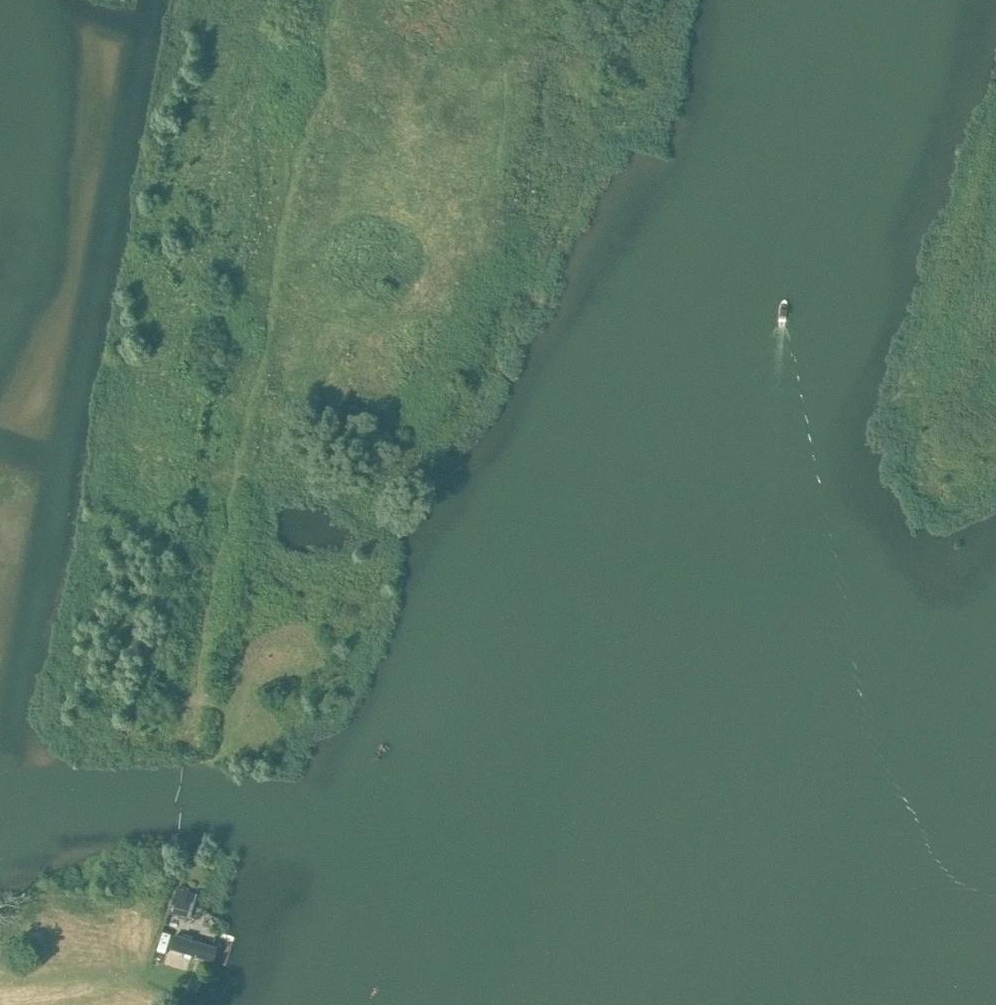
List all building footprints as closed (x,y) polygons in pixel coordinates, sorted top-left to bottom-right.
[(178,887),(170,913),(189,919),(198,894),(188,891),(189,888),(180,886),(179,888),(178,887)] [(217,950),(174,936),(169,951),(213,965),(217,950)]
